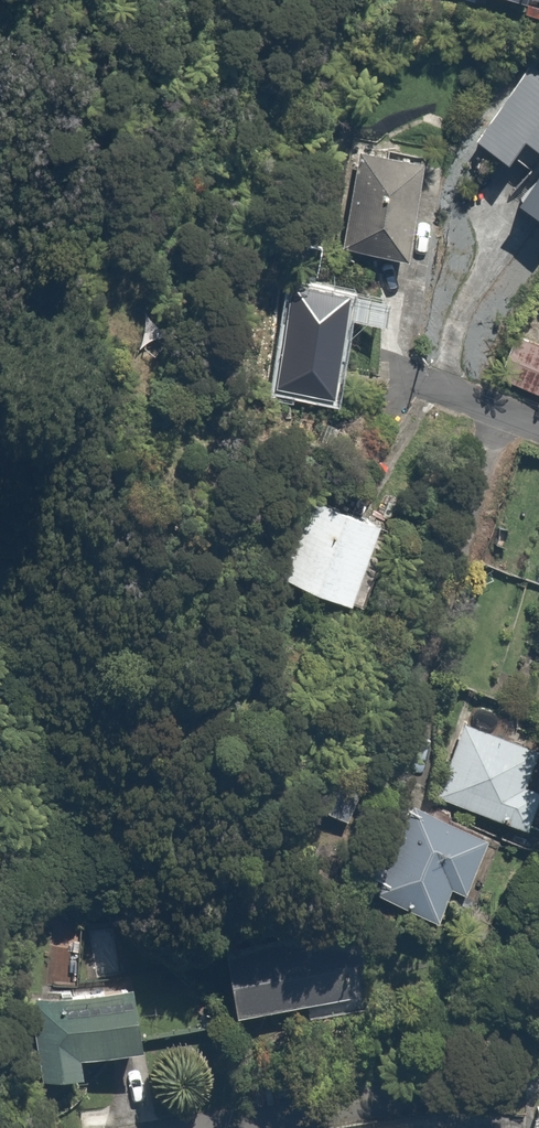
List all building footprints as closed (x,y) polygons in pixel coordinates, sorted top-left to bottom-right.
[(530,58),(475,142),(510,165),(531,132),(538,137),(538,64),(530,58)] [(428,161),(356,153),(346,246),(418,254),(428,161)] [(520,195),(538,208),(538,166),(520,195)] [(342,394),(351,293),(290,288),(281,389),(342,394)] [(491,371),(538,394),(538,345),(510,331),(491,371)] [(392,510),(307,483),(280,571),(365,597),(392,510)] [(465,724),(439,800),(525,829),(538,789),(538,749),(465,724)] [(369,775),(330,760),(312,808),(352,823),(369,775)] [(499,828),(396,799),(365,908),(468,937),(499,828)] [(345,921),(228,942),(241,1015),(359,993),(345,921)] [(139,982),(23,996),(33,1080),(89,1074),(86,1053),(147,1045),(139,982)]
